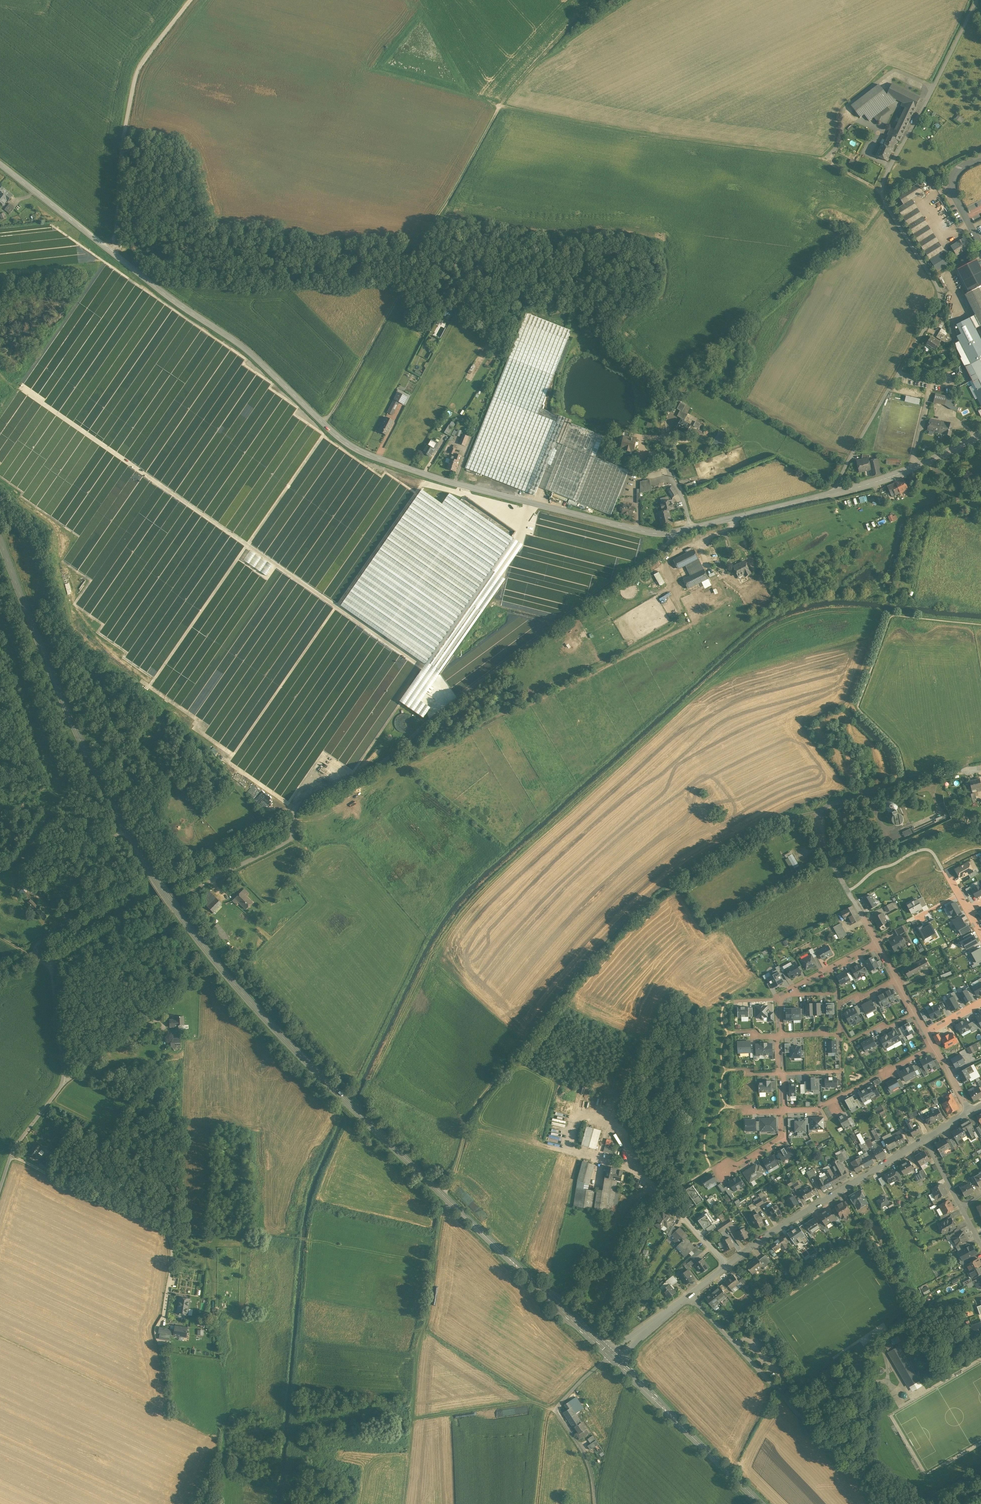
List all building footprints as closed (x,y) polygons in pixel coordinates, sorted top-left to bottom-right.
[(878,85),(850,106),(859,118),(863,115),(887,97),(886,96),(878,85)] [(919,98),(891,85),(886,96),(887,96),(896,100),(902,103),(914,109),(919,98)] [(887,97),(863,115),(868,121),(896,100),(887,96),(887,97)] [(897,125),(892,123),(886,136),(896,141),(898,142),(914,109),(902,103),(896,116),(900,118),(897,125)] [(964,120),(958,115),(955,119),(961,124),(964,120)] [(896,141),(887,136),(882,146),(891,150),(896,141)] [(882,146),(881,145),(875,157),(886,162),(891,150),(882,146)] [(918,184),(898,196),(904,204),(904,205),(911,200),(923,193),(918,184)] [(2,187),(0,189),(0,196),(7,202),(12,195),(2,187)] [(943,251),(911,200),(904,205),(904,204),(897,209),(930,260),(941,253),(943,251)] [(940,200),(934,204),(942,215),(947,211),(940,200)] [(15,207),(9,203),(4,209),(10,213),(15,207)] [(965,238),(951,246),(957,255),(970,247),(965,238)] [(947,262),(941,253),(930,260),(938,272),(949,265),(947,262)] [(957,269),(969,292),(967,294),(978,288),(980,287),(980,267),(977,259),(957,269)] [(965,295),(978,320),(980,318),(980,293),(978,288),(967,294),(965,295)] [(572,331),(526,313),(496,390),(541,408),(555,373),(572,331)] [(940,331),(945,335),(948,329),(943,326),(946,321),(946,313),(940,313),(940,317),(937,317),(934,323),(934,328),(937,328),(941,329),(940,331)] [(970,318),(957,325),(959,330),(972,323),(970,318)] [(972,323),(959,330),(961,334),(957,337),(959,342),(971,365),(974,370),(979,379),(980,384),(980,340),(972,323)] [(441,337),(445,327),(438,324),(434,334),(441,337)] [(572,331),(555,373),(558,374),(575,332),(572,331)] [(945,335),(940,331),(936,337),(942,340),(945,335)] [(940,343),(931,337),(926,345),(927,344),(932,347),(931,348),(935,351),(940,343)] [(971,365),(959,342),(956,343),(957,348),(967,367),(971,365)] [(967,367),(966,367),(968,373),(974,370),(971,365),(967,367)] [(974,370),(968,373),(972,380),(973,382),(979,379),(974,370)] [(976,399),(978,398),(975,391),(977,390),(976,389),(977,389),(973,382),(972,380),(967,383),(976,399)] [(541,408),(496,390),(465,468),(535,495),(539,487),(557,440),(561,429),(566,418),(541,408)] [(407,397),(398,393),(394,399),(399,402),(403,404),(407,397)] [(936,394),(933,402),(945,405),(947,396),(936,394)] [(947,396),(945,405),(953,409),(953,405),(955,398),(947,396)] [(394,399),(390,408),(395,410),(399,402),(394,399)] [(686,405),(680,402),(677,409),(680,410),(677,416),(682,419),(685,420),(688,414),(682,411),(686,405)] [(691,408),(686,405),(682,411),(688,414),(691,408)] [(394,421),(386,417),(379,431),(386,435),(394,421)] [(566,418),(561,429),(567,431),(570,425),(572,420),(566,418)] [(685,420),(682,419),(681,421),(679,422),(677,426),(676,426),(678,430),(679,429),(680,430),(678,433),(683,435),(684,434),(686,435),(688,432),(687,431),(690,425),(684,421),(685,420)] [(941,422),(930,419),(927,430),(939,433),(941,422)] [(948,423),(941,422),(939,433),(945,434),(951,436),(954,424),(948,422),(948,423)] [(604,436),(572,424),(572,425),(570,425),(567,431),(563,443),(557,440),(539,487),(611,515),(617,501),(629,470),(596,457),(598,451),(604,436)] [(454,428),(449,425),(445,432),(450,436),(454,428)] [(457,431),(454,430),(452,434),(459,437),(462,430),(458,429),(457,431)] [(567,431),(561,429),(557,440),(563,443),(567,431)] [(718,433),(714,442),(723,446),(727,437),(718,433)] [(463,434),(459,444),(466,446),(469,436),(463,434)] [(630,437),(624,435),(624,437),(621,449),(634,452),(637,438),(630,437)] [(438,443),(432,439),(428,445),(424,452),(431,456),(435,449),(438,443)] [(456,457),(452,455),(451,459),(447,458),(446,462),(450,463),(448,468),(457,471),(462,455),(457,453),(456,457)] [(862,460),(860,460),(860,462),(859,463),(858,463),(860,472),(870,470),(868,461),(869,461),(868,459),(868,458),(862,460)] [(869,461),(868,461),(870,470),(872,476),(881,474),(878,459),(869,461)] [(657,468),(660,467),(659,460),(648,461),(648,468),(657,468)] [(632,471),(629,470),(617,501),(620,502),(632,471)] [(650,479),(640,481),(640,489),(640,493),(641,493),(653,490),(650,479)] [(903,479),(887,486),(892,497),(908,489),(903,479)] [(673,486),(668,490),(672,497),(677,494),(673,486)] [(462,611),(513,538),(511,537),(460,501),(449,493),(442,504),(421,490),(340,605),(425,664),(462,611)] [(554,493),(553,495),(567,501),(568,499),(554,493)] [(462,497),(460,501),(511,537),(515,531),(465,496),(462,497)] [(670,501),(661,503),(663,511),(669,509),(673,508),(672,503),(674,503),(673,500),(670,501)] [(634,507),(624,505),(622,513),(632,516),(634,507)] [(663,511),(658,512),(661,525),(672,522),(669,509),(663,511)] [(296,542),(294,542),(294,548),(303,547),(303,543),(306,543),(306,539),(296,539),(296,542)] [(694,550),(674,560),(678,569),(685,565),(698,559),(694,550)] [(698,559),(685,565),(691,576),(704,570),(698,559)] [(745,561),(734,567),(736,572),(739,576),(745,574),(746,576),(751,574),(745,561)] [(691,576),(684,580),(688,588),(698,584),(708,578),(704,570),(691,576)] [(659,572),(654,575),(660,585),(665,583),(659,572)] [(77,603),(77,604),(98,618),(99,618),(107,606),(110,606),(107,604),(108,601),(104,599),(107,599),(104,597),(105,594),(106,592),(104,591),(105,587),(103,590),(97,587),(98,583),(95,583),(96,574),(77,603)] [(710,581),(708,578),(698,584),(699,586),(710,581)] [(632,639),(626,641),(629,647),(634,644),(632,639)] [(398,730),(401,732),(405,732),(408,731),(411,729),(413,726),(414,723),(414,719),(412,716),(410,714),(406,712),(403,712),(400,713),(397,715),(395,718),(394,721),(394,725),(395,728),(398,730)] [(970,781),(972,790),(977,789),(980,788),(980,784),(980,778),(970,781)] [(897,807),(897,806),(897,805),(897,804),(897,803),(896,802),(895,801),(894,801),(893,800),(892,800),(891,800),(889,801),(888,801),(887,802),(887,803),(886,804),(886,805),(886,806),(886,807),(886,809),(887,810),(888,810),(888,811),(889,811),(889,812),(891,812),(892,812),(893,812),(894,812),(895,811),(896,810),(897,809),(897,808),(897,807)] [(893,812),(892,812),(893,815),(894,815),(895,814),(896,814),(898,814),(899,814),(900,814),(901,814),(903,813),(900,806),(897,807),(897,808),(897,809),(896,810),(895,811),(894,812),(893,812)] [(891,812),(889,812),(889,811),(888,811),(888,810),(887,810),(885,811),(890,822),(892,820),(892,819),(892,818),(893,816),(893,815),(892,812),(891,812)] [(903,822),(904,819),(903,817),(902,815),(901,814),(900,814),(899,814),(898,814),(896,814),(895,814),(894,815),(893,815),(893,816),(892,818),(892,819),(892,820),(892,822),(893,823),(894,824),(896,825),(898,825),(900,825),(902,824),(903,822)] [(910,829),(902,832),(905,837),(912,833),(910,829)] [(799,865),(792,854),(788,857),(789,858),(785,860),(789,866),(791,870),(799,865)] [(964,865),(956,869),(960,878),(968,874),(973,871),(968,862),(967,863),(964,864),(964,865)] [(973,871),(968,874),(971,878),(978,874),(976,869),(973,871)] [(787,875),(783,877),(786,882),(796,876),(794,871),(788,874),(789,875),(788,876),(787,875)] [(22,883),(17,888),(20,891),(25,886),(22,883)] [(971,889),(974,894),(976,897),(980,895),(980,886),(980,885),(972,889),(971,889)] [(970,887),(966,889),(969,896),(974,894),(971,889),(972,889),(970,887)] [(244,888),(232,900),(237,904),(239,902),(246,909),(253,902),(246,896),(249,893),(244,888)] [(210,891),(201,899),(204,902),(212,894),(210,891)] [(25,892),(21,895),(24,897),(24,898),(27,901),(30,897),(25,892)] [(212,894),(204,902),(213,912),(222,903),(212,894)] [(871,895),(863,899),(869,909),(876,905),(871,895)] [(917,899),(907,905),(912,913),(922,908),(922,907),(926,905),(922,897),(918,900),(917,899)] [(40,907),(31,898),(27,902),(37,911),(40,907)] [(953,903),(947,906),(953,916),(961,912),(955,902),(953,903)] [(51,913),(42,905),(40,907),(37,911),(45,919),(51,913)] [(859,919),(852,906),(845,909),(849,916),(850,919),(853,923),(859,919)] [(238,915),(246,922),(250,918),(242,911),(238,915)] [(882,913),(874,918),(879,927),(880,927),(885,924),(888,922),(884,916),(882,913)] [(931,923),(934,930),(939,927),(935,919),(930,922),(930,924),(931,923)] [(965,925),(962,919),(954,924),(958,930),(959,929),(962,934),(970,930),(967,924),(965,925)] [(229,931),(234,927),(239,933),(243,929),(236,921),(232,925),(228,920),(223,924),(229,931)] [(218,923),(212,928),(225,942),(230,937),(218,923)] [(923,926),(918,928),(924,939),(931,935),(936,933),(934,930),(931,923),(930,924),(924,927),(923,926)] [(845,931),(840,924),(834,927),(838,935),(845,931)] [(895,939),(890,942),(895,951),(898,949),(898,950),(903,948),(901,945),(905,943),(901,935),(898,937),(898,936),(897,936),(895,937),(895,939)] [(978,943),(974,935),(973,936),(965,940),(960,942),(963,947),(965,945),(967,949),(978,943)] [(828,945),(818,950),(822,959),(825,958),(826,959),(830,957),(829,956),(833,954),(828,945)] [(974,964),(978,962),(980,960),(980,949),(980,948),(973,952),(969,954),(974,964)] [(806,969),(816,964),(813,958),(811,955),(801,960),(806,969)] [(873,957),(865,961),(870,970),(878,966),(876,962),(873,957)] [(880,960),(876,962),(878,966),(880,970),(884,968),(880,960)] [(926,960),(920,964),(923,969),(929,966),(926,960)] [(796,977),(795,976),(801,973),(795,962),(791,964),(791,962),(787,964),(788,966),(783,968),(786,974),(788,973),(791,978),(793,977),(793,978),(796,977)] [(919,962),(904,969),(909,977),(923,969),(920,964),(919,962)] [(860,964),(851,968),(856,978),(865,974),(866,973),(862,968),(860,964)] [(767,976),(773,987),(784,981),(780,974),(778,970),(771,974),(767,976)] [(841,974),(837,976),(841,984),(850,980),(850,979),(847,973),(845,970),(840,973),(841,974)] [(972,987),(977,996),(980,994),(980,995),(980,982),(980,983),(972,987)] [(884,993),(890,1002),(896,999),(895,996),(891,989),(884,993)] [(966,989),(959,993),(964,1004),(972,999),(971,996),(967,989),(966,989)] [(880,1003),(882,1006),(890,1002),(884,993),(877,997),(880,1003)] [(954,996),(953,997),(946,1001),(951,1011),(959,1007),(956,1001),(954,996)] [(866,1014),(867,1015),(877,1009),(876,1008),(873,1002),(871,1000),(861,1005),(862,1006),(866,1014)] [(806,1016),(814,1016),(814,1003),(806,1003),(806,1016)] [(821,1003),(814,1003),(814,1016),(822,1016),(821,1003)] [(835,1014),(834,1003),(826,1003),(826,1004),(826,1010),(827,1014),(835,1014)] [(854,1008),(858,1015),(862,1013),(859,1008),(857,1005),(854,1007),(854,1008)] [(931,1008),(927,1010),(932,1019),(935,1017),(936,1018),(938,1017),(938,1015),(941,1014),(937,1005),(933,1007),(933,1006),(930,1008),(931,1008)] [(763,1019),(764,1018),(764,1017),(768,1017),(768,1019),(770,1019),(770,1012),(769,1012),(769,1010),(768,1010),(767,1006),(755,1006),(756,1017),(760,1017),(760,1018),(761,1019),(763,1019)] [(748,1016),(749,1016),(748,1007),(745,1007),(741,1007),(737,1007),(738,1017),(742,1017),(748,1016)] [(857,1019),(860,1017),(858,1015),(854,1008),(845,1013),(850,1023),(853,1021),(857,1019)] [(183,1016),(175,1017),(176,1019),(170,1020),(170,1024),(170,1026),(170,1027),(176,1026),(176,1030),(180,1029),(180,1025),(184,1025),(183,1016)] [(970,1029),(968,1024),(966,1020),(962,1022),(962,1021),(959,1023),(960,1023),(956,1025),(961,1034),(970,1029)] [(979,1028),(976,1023),(974,1020),(968,1024),(970,1029),(972,1032),(979,1028)] [(910,1022),(902,1027),(906,1035),(906,1036),(915,1031),(910,1022)] [(888,1034),(893,1044),(900,1040),(898,1036),(895,1030),(888,1034)] [(941,1039),(942,1038),(939,1033),(933,1036),(938,1045),(943,1042),(941,1039)] [(943,1037),(943,1038),(942,1038),(941,1039),(943,1042),(946,1048),(958,1042),(953,1033),(949,1035),(948,1034),(943,1037)] [(883,1043),(885,1048),(893,1044),(888,1034),(884,1036),(883,1035),(880,1037),(883,1043)] [(861,1043),(866,1052),(877,1046),(877,1045),(873,1038),(873,1037),(861,1043)] [(828,1039),(828,1052),(838,1052),(837,1038),(828,1039)] [(750,1041),(738,1042),(739,1052),(740,1052),(749,1052),(750,1052),(750,1041)] [(761,1044),(756,1044),(756,1051),(757,1055),(765,1055),(764,1043),(761,1043),(761,1044)] [(764,1043),(765,1055),(772,1054),(773,1054),(772,1050),(772,1043),(767,1044),(767,1043),(764,1043)] [(791,1058),(802,1058),(802,1057),(802,1052),(802,1046),(798,1046),(798,1044),(794,1045),(794,1046),(791,1046),(791,1052),(791,1058)] [(924,1067),(926,1070),(929,1068),(929,1069),(933,1067),(932,1067),(935,1065),(933,1061),(930,1055),(927,1057),(926,1056),(923,1058),(924,1059),(920,1060),(924,1067)] [(960,1055),(951,1060),(955,1067),(964,1062),(960,1055)] [(971,1065),(958,1072),(963,1082),(969,1078),(971,1078),(969,1074),(974,1071),(971,1065)] [(904,1070),(901,1072),(906,1081),(917,1075),(915,1071),(912,1066),(908,1068),(908,1067),(904,1069),(904,1070)] [(928,1074),(926,1070),(924,1067),(920,1069),(922,1072),(925,1076),(928,1074)] [(825,1077),(825,1087),(838,1086),(839,1086),(838,1079),(838,1077),(825,1077)] [(813,1090),(819,1089),(819,1084),(819,1079),(815,1079),(815,1078),(811,1078),(811,1079),(808,1079),(808,1081),(808,1085),(805,1085),(805,1090),(813,1090)] [(887,1083),(888,1085),(891,1091),(900,1086),(897,1080),(895,1078),(887,1083)] [(759,1083),(759,1092),(771,1092),(771,1088),(771,1081),(763,1081),(763,1082),(759,1083)] [(865,1089),(871,1098),(875,1096),(879,1094),(874,1084),(865,1089)] [(884,1087),(889,1095),(892,1093),(891,1091),(888,1085),(884,1087)] [(974,1090),(969,1093),(974,1101),(978,1099),(978,1098),(980,1096),(980,1092),(979,1087),(978,1087),(979,1088),(975,1090),(974,1090)] [(858,1093),(861,1098),(863,1102),(864,1102),(871,1098),(865,1089),(858,1093)] [(951,1094),(946,1097),(949,1100),(944,1103),(946,1107),(945,1108),(948,1114),(956,1110),(954,1107),(957,1105),(951,1094)] [(845,1100),(850,1110),(855,1107),(850,1097),(845,1100)] [(885,1112),(883,1109),(884,1108),(882,1105),(877,1107),(881,1115),(885,1112)] [(928,1107),(922,1111),(924,1114),(926,1118),(929,1124),(935,1121),(931,1112),(928,1107)] [(938,1108),(931,1112),(935,1121),(942,1117),(938,1108)] [(840,1117),(839,1118),(844,1128),(851,1124),(848,1118),(846,1114),(843,1116),(842,1115),(840,1116),(840,1117)] [(812,1129),(818,1129),(823,1128),(824,1128),(823,1117),(811,1118),(811,1123),(812,1129)] [(775,1118),(763,1119),(764,1130),(767,1130),(768,1131),(771,1131),(772,1130),(776,1129),(775,1118)] [(756,1121),(753,1121),(753,1119),(745,1120),(746,1129),(750,1129),(751,1131),(756,1130),(756,1121)] [(802,1131),(806,1131),(805,1125),(805,1120),(801,1120),(801,1119),(798,1119),(798,1120),(794,1121),(794,1127),(795,1132),(798,1131),(802,1131)] [(910,1121),(917,1135),(921,1133),(916,1123),(913,1125),(911,1120),(910,1121)] [(969,1120),(961,1124),(961,1126),(964,1131),(973,1126),(969,1120)] [(917,1135),(910,1121),(906,1123),(907,1124),(911,1132),(913,1137),(917,1135)] [(911,1132),(907,1124),(901,1127),(906,1135),(911,1132)] [(601,1130),(587,1126),(582,1145),(596,1149),(601,1130)] [(961,1126),(951,1132),(957,1141),(962,1138),(966,1135),(964,1131),(961,1126)] [(973,1126),(964,1131),(966,1135),(968,1138),(968,1137),(974,1134),(971,1128),(973,1127),(973,1126)] [(900,1130),(892,1135),(893,1138),(897,1145),(905,1141),(901,1134),(900,1130)] [(869,1149),(865,1141),(862,1136),(860,1133),(857,1135),(865,1150),(866,1150),(867,1151),(869,1149)] [(976,1133),(974,1134),(968,1137),(968,1138),(971,1142),(979,1137),(976,1133)] [(892,1136),(884,1141),(886,1144),(886,1145),(887,1145),(889,1150),(897,1145),(893,1138),(892,1136)] [(41,1138),(30,1151),(42,1160),(48,1153),(43,1149),(48,1143),(41,1138)] [(865,1141),(869,1149),(870,1150),(875,1147),(873,1145),(870,1138),(869,1139),(865,1141)] [(940,1142),(936,1144),(938,1148),(938,1149),(940,1153),(945,1150),(950,1147),(950,1146),(949,1145),(946,1140),(946,1139),(940,1142)] [(881,1147),(878,1143),(873,1145),(875,1147),(870,1150),(872,1154),(874,1153),(878,1160),(886,1156),(881,1147)] [(782,1151),(778,1153),(782,1161),(793,1154),(789,1147),(785,1149),(784,1147),(781,1149),(782,1151)] [(849,1158),(844,1148),(840,1150),(840,1151),(845,1160),(849,1158)] [(845,1160),(840,1151),(835,1153),(841,1163),(845,1160)] [(929,1159),(924,1151),(915,1156),(920,1165),(927,1161),(929,1159)] [(867,1152),(860,1156),(860,1157),(866,1167),(874,1162),(870,1156),(869,1156),(867,1152)] [(764,1162),(768,1168),(768,1170),(777,1165),(776,1162),(772,1156),(771,1155),(763,1160),(764,1162)] [(859,1155),(856,1157),(857,1159),(851,1162),(856,1172),(866,1167),(860,1157),(860,1156),(859,1155)] [(842,1164),(841,1164),(838,1160),(832,1163),(837,1173),(836,1174),(839,1181),(842,1180),(842,1181),(843,1181),(846,1179),(845,1178),(848,1176),(842,1164)] [(909,1160),(899,1166),(904,1174),(914,1169),(909,1160)] [(595,1164),(583,1161),(580,1170),(592,1174),(595,1164)] [(744,1173),(750,1182),(754,1179),(753,1179),(758,1176),(762,1174),(762,1173),(757,1166),(756,1164),(744,1173)] [(618,1168),(605,1166),(604,1170),(606,1171),(605,1177),(617,1180),(621,1181),(622,1171),(617,1170),(618,1168)] [(834,1175),(830,1168),(825,1171),(827,1175),(827,1174),(829,1178),(833,1184),(839,1181),(836,1174),(834,1175)] [(592,1174),(580,1170),(577,1180),(589,1183),(592,1174)] [(894,1170),(885,1174),(886,1176),(886,1177),(886,1179),(887,1179),(889,1182),(898,1178),(895,1172),(894,1170)] [(920,1172),(914,1176),(917,1181),(923,1177),(920,1172)] [(711,1174),(702,1179),(706,1187),(715,1181),(711,1174)] [(827,1175),(818,1179),(820,1183),(819,1183),(823,1190),(833,1184),(829,1178),(827,1174),(827,1175)] [(730,1184),(734,1191),(735,1191),(738,1189),(741,1187),(744,1184),(738,1176),(735,1178),(732,1180),(729,1182),(730,1184)] [(617,1180),(605,1177),(604,1184),(616,1186),(617,1180)] [(589,1183),(577,1180),(576,1188),(588,1189),(589,1183)] [(723,1192),(726,1190),(724,1188),(721,1183),(718,1185),(723,1192)] [(969,1183),(964,1186),(964,1187),(961,1189),(965,1197),(974,1191),(969,1183)] [(616,1186),(604,1184),(603,1190),(616,1192),(616,1186)] [(724,1188),(726,1190),(729,1195),(735,1191),(734,1191),(730,1184),(724,1188)] [(942,1184),(932,1189),(934,1192),(933,1193),(936,1199),(940,1197),(947,1193),(945,1190),(944,1187),(944,1186),(943,1187),(942,1184)] [(700,1195),(693,1185),(689,1188),(689,1187),(686,1190),(690,1196),(692,1198),(694,1197),(695,1199),(700,1195)] [(811,1186),(801,1192),(805,1199),(808,1197),(815,1194),(813,1190),(811,1186)] [(588,1189),(576,1188),(574,1206),(590,1208),(592,1190),(588,1189)] [(603,1190),(597,1189),(597,1191),(594,1209),(612,1212),(616,1192),(603,1190)] [(860,1190),(850,1196),(856,1205),(861,1203),(862,1204),(864,1205),(866,1204),(867,1202),(866,1200),(864,1196),(860,1190)] [(700,1195),(695,1199),(694,1197),(692,1198),(697,1205),(703,1200),(701,1197),(700,1195)] [(793,1195),(786,1200),(791,1207),(798,1203),(793,1195)] [(885,1196),(877,1201),(881,1207),(889,1203),(885,1196)] [(948,1200),(939,1205),(940,1208),(944,1214),(948,1212),(953,1209),(953,1208),(952,1206),(952,1205),(951,1203),(950,1202),(950,1203),(949,1201),(948,1200)] [(841,1203),(835,1206),(840,1215),(842,1218),(848,1215),(848,1214),(851,1212),(850,1211),(850,1210),(849,1208),(848,1207),(844,1201),(843,1201),(841,1202),(841,1203)] [(776,1204),(768,1209),(771,1212),(774,1217),(781,1213),(776,1204)] [(832,1214),(828,1209),(819,1215),(824,1221),(826,1225),(827,1225),(828,1226),(829,1228),(834,1224),(832,1221),(835,1220),(835,1219),(832,1214)] [(674,1220),(663,1213),(655,1224),(660,1227),(662,1224),(668,1228),(671,1224),(674,1220)] [(750,1216),(749,1217),(751,1221),(753,1220),(756,1228),(764,1225),(760,1217),(758,1213),(755,1214),(750,1216)] [(726,1221),(727,1220),(722,1214),(718,1216),(723,1223),(726,1221)] [(710,1220),(706,1215),(699,1220),(702,1224),(703,1223),(706,1229),(713,1224),(710,1220)] [(814,1218),(805,1224),(808,1228),(811,1233),(815,1231),(814,1229),(819,1226),(818,1225),(814,1218)] [(947,1219),(938,1224),(941,1229),(942,1229),(944,1233),(949,1231),(950,1231),(953,1230),(956,1228),(956,1227),(953,1222),(952,1223),(950,1219),(950,1218),(947,1219)] [(671,1224),(668,1228),(664,1232),(668,1235),(673,1226),(671,1224)] [(744,1228),(743,1226),(739,1227),(740,1230),(736,1232),(740,1241),(748,1237),(746,1234),(748,1233),(745,1228),(744,1228)] [(789,1235),(792,1240),(796,1245),(801,1242),(800,1242),(802,1240),(803,1241),(807,1238),(804,1234),(799,1226),(795,1229),(793,1231),(792,1230),(787,1233),(789,1235)] [(675,1232),(672,1235),(676,1238),(673,1241),(678,1245),(686,1237),(688,1236),(680,1227),(677,1230),(675,1232)] [(955,1235),(951,1237),(951,1238),(956,1246),(961,1243),(968,1240),(968,1239),(964,1231),(963,1231),(955,1235)] [(678,1245),(677,1246),(682,1251),(681,1252),(685,1257),(693,1250),(695,1247),(686,1237),(678,1245)] [(729,1237),(721,1241),(724,1246),(725,1246),(727,1250),(734,1247),(729,1237)] [(780,1238),(770,1245),(775,1251),(781,1247),(783,1250),(789,1247),(787,1244),(786,1243),(785,1241),(782,1237),(780,1238)] [(964,1249),(959,1252),(963,1260),(968,1258),(976,1253),(971,1245),(969,1246),(965,1248),(964,1249)] [(757,1256),(746,1265),(749,1269),(753,1274),(762,1266),(764,1268),(767,1265),(763,1260),(761,1262),(759,1260),(757,1256)] [(768,1257),(763,1260),(767,1265),(764,1268),(764,1269),(767,1267),(766,1266),(772,1262),(768,1257)] [(694,1258),(687,1263),(687,1264),(689,1267),(697,1261),(694,1258)] [(702,1258),(696,1264),(702,1272),(709,1267),(702,1258)] [(967,1265),(970,1271),(980,1265),(980,1264),(980,1261),(979,1259),(977,1259),(976,1260),(975,1260),(971,1263),(967,1265)] [(969,1272),(972,1278),(978,1275),(979,1275),(980,1274),(980,1273),(980,1265),(970,1271),(969,1272)] [(688,1270),(684,1272),(685,1273),(681,1276),(686,1283),(688,1281),(689,1283),(694,1278),(689,1271),(688,1270)] [(734,1275),(725,1281),(731,1289),(740,1283),(740,1282),(734,1275)] [(972,1282),(973,1285),(975,1284),(979,1282),(979,1281),(980,1280),(980,1277),(972,1281),(972,1282)] [(741,1285),(740,1283),(731,1289),(733,1291),(741,1285)] [(671,1286),(669,1284),(663,1290),(669,1298),(676,1292),(671,1286)] [(921,1289),(925,1295),(931,1291),(927,1285),(921,1289)] [(720,1286),(712,1292),(720,1302),(728,1296),(724,1291),(720,1286)] [(712,1292),(705,1298),(709,1303),(713,1308),(713,1307),(716,1311),(719,1307),(717,1304),(720,1302),(712,1292)] [(190,1299),(179,1297),(178,1304),(177,1314),(188,1315),(190,1299)] [(187,1327),(175,1326),(174,1329),(174,1335),(186,1337),(187,1327)] [(870,1340),(865,1343),(868,1348),(873,1345),(870,1340)] [(919,1380),(899,1346),(888,1352),(890,1356),(891,1355),(909,1386),(919,1380)] [(580,1406),(575,1398),(569,1402),(572,1407),(576,1413),(584,1408),(582,1405),(580,1406)] [(576,1413),(572,1407),(568,1410),(564,1413),(574,1428),(575,1427),(582,1422),(576,1413)] [(582,1422),(575,1427),(579,1433),(584,1430),(586,1429),(582,1422)] [(596,1440),(593,1435),(588,1439),(591,1444),(596,1440)] [(596,1440),(591,1444),(588,1446),(590,1450),(595,1446),(599,1444),(596,1440)]
